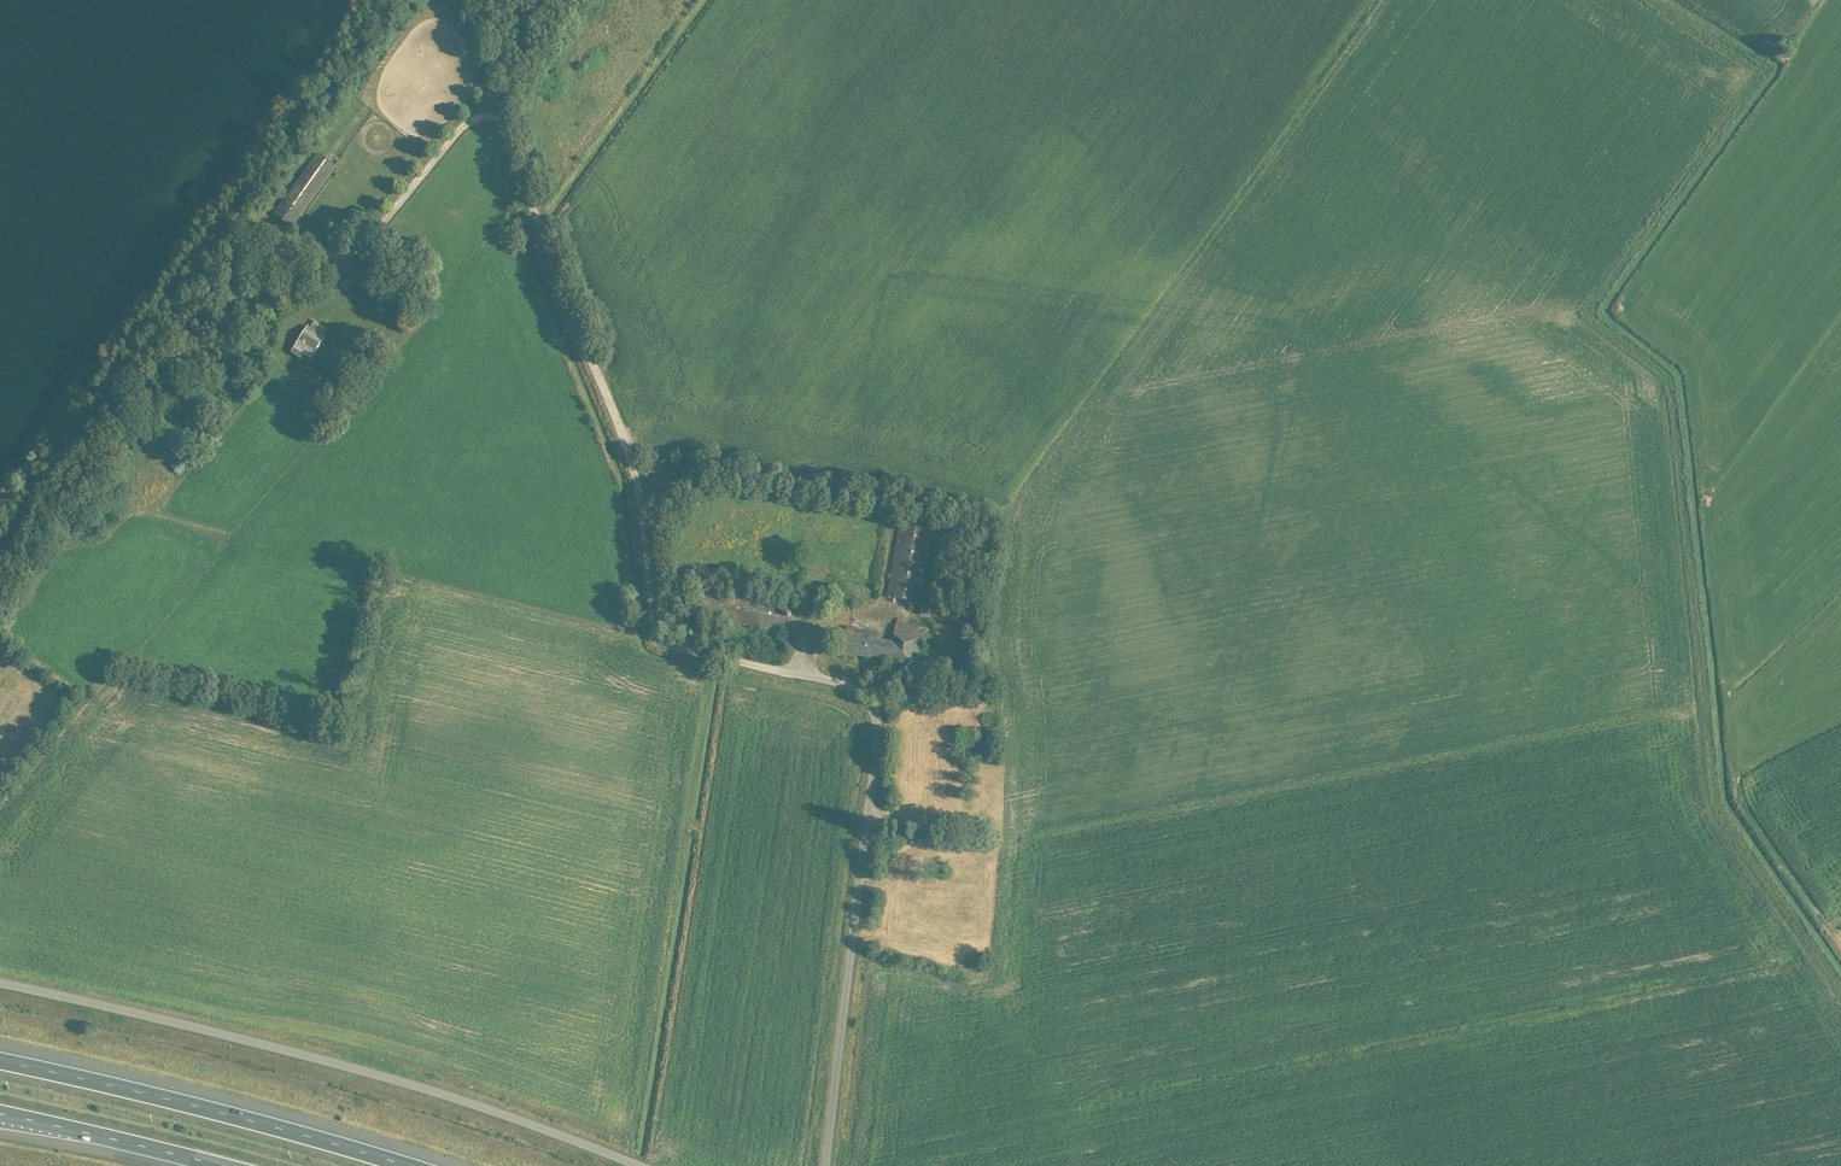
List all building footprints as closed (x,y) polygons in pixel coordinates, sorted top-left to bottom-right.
[(317,154),(275,214),(293,227),(335,167),(317,154)] [(306,330),(299,340),(295,347),(312,358),(323,340),(306,330)] [(351,367),(337,356),(328,368),(337,374),(336,374),(343,379),(351,367)] [(918,602),(928,550),(931,531),(901,525),(887,597),(918,602)] [(789,603),(731,593),(694,585),(688,614),(784,632),(789,603)] [(923,599),(920,615),(969,623),(972,607),(923,599)] [(878,640),(879,633),(870,631),(847,627),(845,635),(844,634),(841,653),(916,665),(921,639),(926,640),(928,630),(919,629),(907,627),(898,626),(896,625),(893,642),(878,640)]
